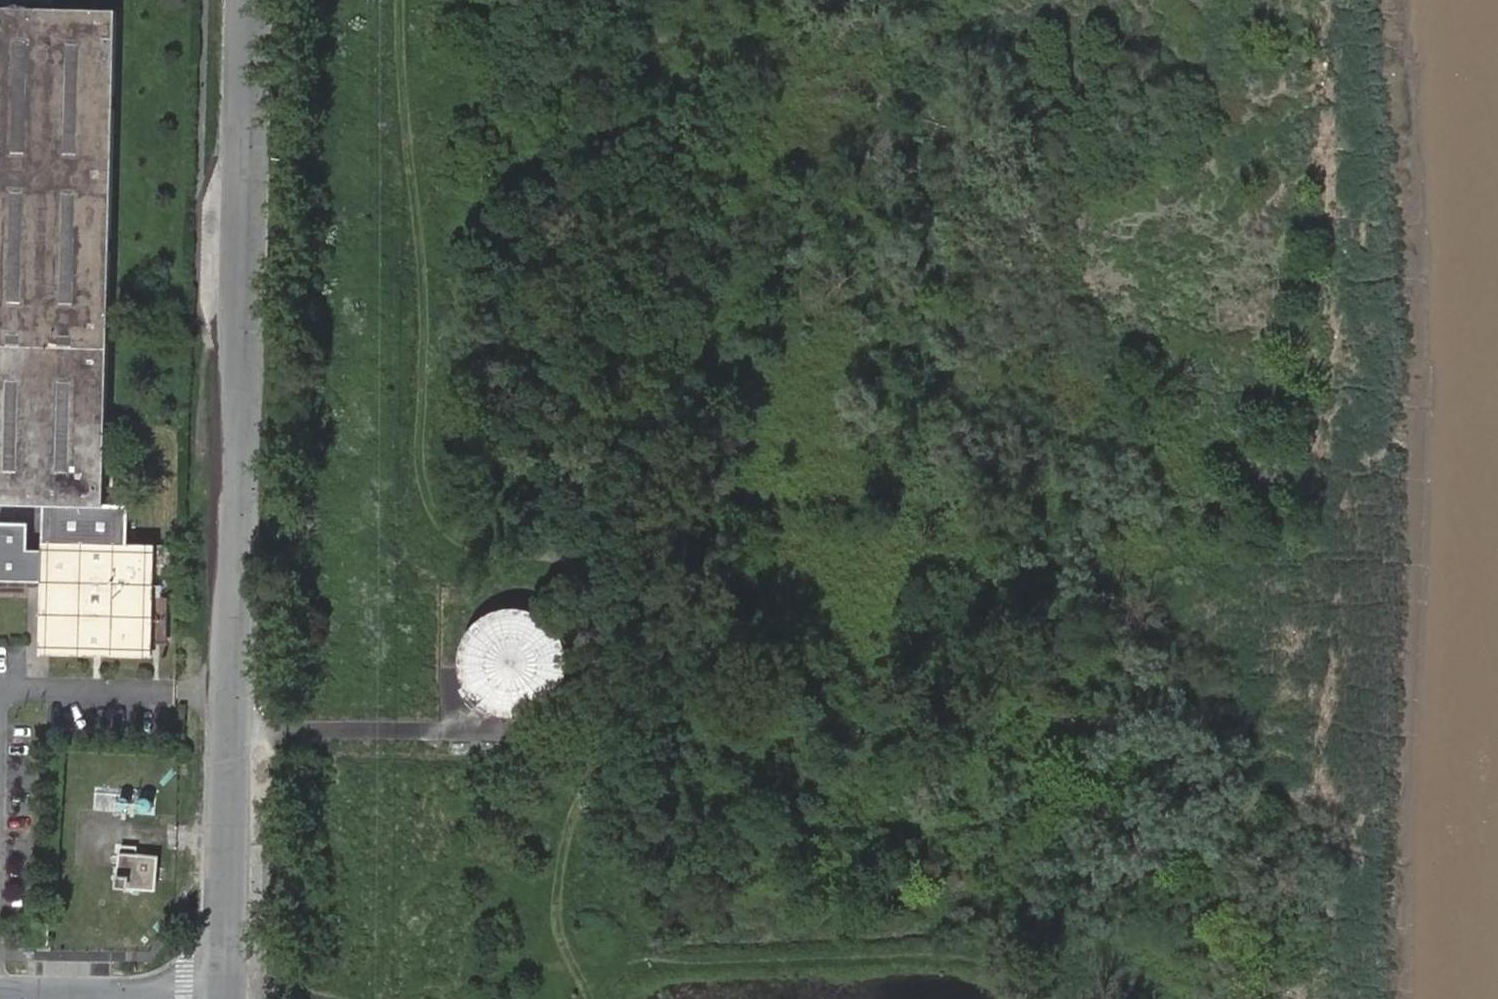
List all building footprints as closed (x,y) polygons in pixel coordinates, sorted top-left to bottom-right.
[(85,506),(104,506),(117,12),(46,10),(5,9),(0,9),(0,504),(72,506),(85,506)] [(105,505),(104,506),(85,506),(45,506),(44,552),(30,551),(31,522),(0,522),(0,579),(51,580),(52,551),(128,552),(130,505),(105,505)] [(103,649),(114,650),(115,617),(146,618),(148,553),(128,552),(52,551),(49,648),(90,648),(103,649)] [(572,678),(574,660),(570,642),(561,627),(547,615),(530,608),(512,607),(495,612),(480,622),(469,637),(464,655),(464,673),(471,690),(483,704),(498,713),(516,717),(534,715),(551,707),(564,694),(572,678)] [(115,617),(114,650),(145,650),(146,618),(115,617)] [(119,877),(118,887),(128,887),(155,889),(158,857),(121,854),(119,877)]
